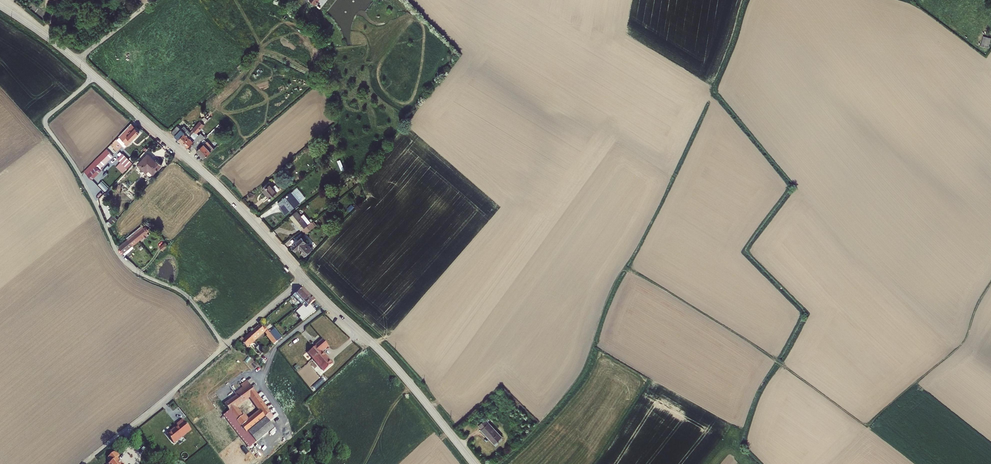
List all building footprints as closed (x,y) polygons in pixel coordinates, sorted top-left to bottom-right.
[(982,45),(990,47),(990,39),(990,37),(984,35),(982,45)] [(191,130),(194,133),(210,118),(207,114),(191,130)] [(128,126),(116,139),(117,140),(115,142),(122,149),(124,148),(136,134),(129,127),(128,126)] [(170,134),(181,145),(194,133),(191,130),(188,133),(182,127),(179,130),(177,127),(170,134)] [(194,133),(181,145),(187,150),(188,150),(190,152),(193,150),(202,141),(207,137),(205,134),(202,137),(199,134),(197,136),(194,133)] [(202,141),(193,150),(202,159),(215,147),(214,146),(209,149),(202,141)] [(100,169),(114,156),(107,148),(84,170),(92,178),(101,170),(100,169)] [(134,167),(142,175),(145,172),(149,176),(158,165),(153,161),(152,162),(144,156),(134,167)] [(101,171),(94,177),(97,180),(103,174),(101,171)] [(264,187),(257,193),(267,202),(269,200),(268,199),(272,194),(275,191),(270,187),(267,190),(264,187)] [(288,214),(298,204),(288,195),(277,206),(280,209),(282,208),(288,214)] [(295,213),(288,219),(291,222),(298,216),(295,213)] [(108,222),(112,225),(117,220),(113,216),(108,222)] [(298,216),(291,222),(300,232),(307,226),(298,216)] [(300,233),(303,237),(313,228),(310,224),(307,226),(300,232),(300,233)] [(137,229),(127,237),(129,239),(133,245),(140,238),(142,240),(145,238),(146,238),(148,237),(147,236),(150,234),(148,232),(148,228),(144,227),(142,225),(140,226),(137,229)] [(301,239),(301,238),(291,247),(296,252),(298,250),(305,257),(311,251),(305,244),(306,243),(305,242),(305,241),(303,238),(301,239)] [(125,252),(133,245),(129,239),(120,247),(125,252)] [(133,245),(125,252),(127,254),(135,247),(133,245)] [(297,294),(295,296),(297,298),(293,301),(296,304),(298,307),(295,310),(296,312),(300,309),(299,308),(301,306),(300,306),(302,304),(308,299),(300,291),(297,294)] [(308,299),(302,304),(300,306),(301,306),(299,308),(300,309),(296,312),(300,316),(307,310),(306,309),(313,303),(308,299)] [(295,310),(290,314),(296,320),(300,316),(296,312),(295,310)] [(277,325),(273,329),(278,334),(282,331),(277,325)] [(257,327),(253,331),(259,337),(263,334),(264,335),(266,337),(265,338),(273,346),(276,343),(268,335),(263,329),(261,331),(257,327)] [(247,337),(252,343),(259,337),(253,331),(247,337)] [(273,331),(268,335),(276,343),(276,344),(281,340),(273,331)] [(252,343),(247,337),(242,342),(240,341),(238,343),(245,350),(252,343)] [(322,338),(307,353),(323,371),(333,362),(323,351),(329,346),(322,338)] [(238,440),(246,451),(272,431),(266,424),(272,419),(244,382),(238,385),(241,389),(233,396),(235,399),(222,408),(230,418),(225,421),(239,439),(238,440)] [(491,444),(500,437),(486,418),(478,424),(481,428),(479,429),(491,444)] [(168,432),(163,436),(171,445),(188,431),(180,421),(173,426),(174,427),(171,430),(172,430),(169,433),(168,432)] [(115,461),(117,460),(113,455),(106,461),(109,463),(117,463),(115,461)]
